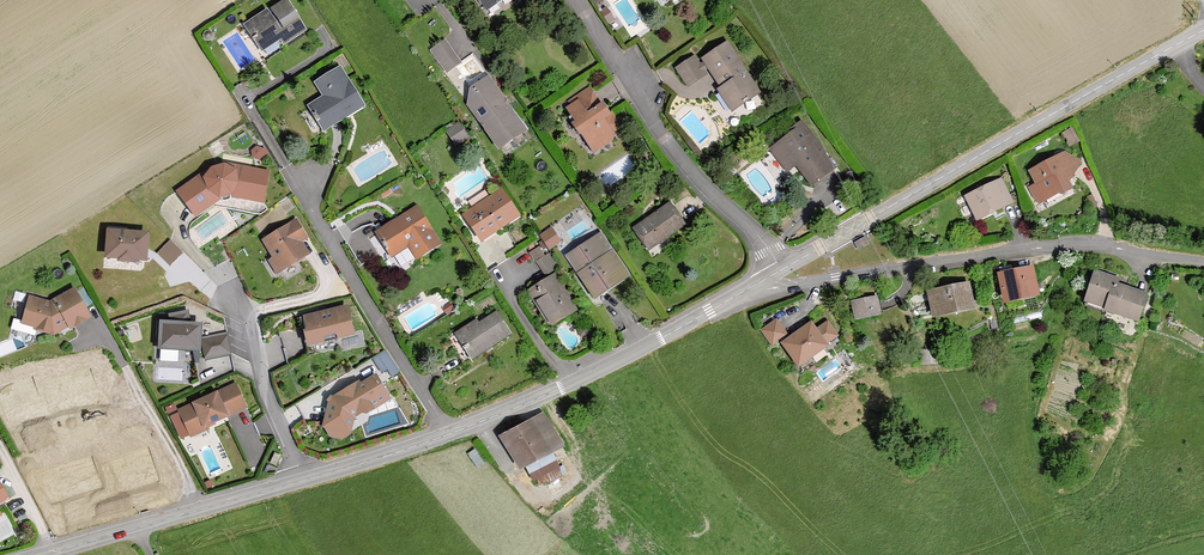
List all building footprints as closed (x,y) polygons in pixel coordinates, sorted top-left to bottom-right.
[(606,8),(601,11),(608,22),(613,18),(606,8)] [(302,30),(291,11),(273,21),(268,13),(248,25),(254,36),(252,38),(254,40),(256,39),(261,48),(281,36),(283,41),(302,30)] [(453,51),(445,40),(430,50),(446,73),(461,62),(453,51)] [(727,44),(705,58),(718,78),(722,76),(728,85),(721,89),(733,108),(743,102),(744,103),(749,99),(748,98),(755,92),(738,65),(740,64),(727,44)] [(695,58),(678,68),(687,84),(705,73),(695,58)] [(318,119),(323,127),(343,115),(344,118),(362,107),(339,69),(318,82),(326,95),(310,105),(314,112),(312,113),(316,120),(318,119)] [(525,129),(488,76),(471,87),(468,104),(498,147),(525,129)] [(574,106),(571,108),(575,114),(571,118),(582,134),(585,132),(596,147),(613,135),(611,132),(621,125),(610,110),(605,113),(601,107),(603,105),(590,87),(570,101),(574,106)] [(457,143),(470,135),(460,120),(447,128),(457,143)] [(821,149),(802,124),(793,131),(795,133),(773,150),(788,170),(798,162),(812,181),(834,165),(821,148),(821,149)] [(1064,158),(1029,176),(1035,188),(1029,191),(1038,206),(1069,190),(1065,183),(1078,166),(1064,158)] [(212,168),(180,190),(196,212),(220,196),(232,193),(262,199),(266,172),(226,165),(212,168)] [(1012,202),(1001,180),(966,197),(977,219),(1012,202)] [(481,238),(517,214),(501,190),(464,214),(481,238)] [(682,224),(668,205),(635,228),(648,247),(682,224)] [(439,243),(416,207),(377,232),(392,254),(407,244),(416,257),(439,243)] [(306,237),(296,221),(266,239),(278,258),(273,261),(279,271),(306,255),(298,242),(306,237)] [(559,240),(551,228),(541,235),(549,247),(559,240)] [(146,234),(110,231),(108,254),(121,255),(121,257),(132,258),(132,256),(144,257),(146,234)] [(626,274),(600,234),(568,256),(594,295),(626,274)] [(865,236),(853,242),(857,248),(869,242),(865,236)] [(170,240),(157,253),(170,266),(177,259),(183,253),(170,240)] [(557,266),(549,254),(538,261),(546,273),(557,266)] [(1035,299),(1029,273),(998,279),(1003,305),(1035,299)] [(530,291),(550,323),(574,308),(554,276),(530,291)] [(1115,284),(1094,277),(1085,305),(1105,310),(1104,313),(1135,323),(1143,298),(1114,289),(1115,284)] [(50,303),(30,298),(24,321),(38,325),(39,323),(47,325),(46,329),(53,331),(69,322),(70,325),(88,315),(74,290),(50,303)] [(928,296),(933,319),(970,312),(965,290),(928,296)] [(876,299),(853,302),(856,318),(879,315),(876,299)] [(346,308),(303,318),(307,335),(309,343),(323,340),(323,342),(339,338),(338,336),(352,332),(346,308)] [(477,320),(457,333),(472,357),(510,333),(497,312),(479,324),(477,320)] [(172,323),(162,322),(160,346),(198,348),(199,324),(189,324),(186,313),(171,315),(172,323)] [(775,321),(762,330),(771,344),(785,334),(775,321)] [(811,325),(783,344),(797,365),(826,346),(824,343),(835,335),(827,323),(815,331),(811,325)] [(226,334),(202,339),(206,358),(230,353),(226,334)] [(330,402),(325,424),(343,429),(350,425),(352,415),(361,410),(365,411),(387,398),(375,377),(359,386),(358,384),(334,398),(330,402)] [(244,405),(234,385),(181,409),(182,411),(172,415),(181,436),(191,431),(192,433),(206,427),(204,423),(244,405)] [(169,413),(180,408),(176,401),(165,406),(169,413)] [(559,445),(542,414),(501,435),(506,446),(511,443),(524,464),(550,450),(559,445)] [(550,450),(524,464),(531,478),(536,476),(540,484),(549,479),(550,481),(564,474),(550,450)] [(280,454),(274,452),(270,461),(276,464),(280,454)]
